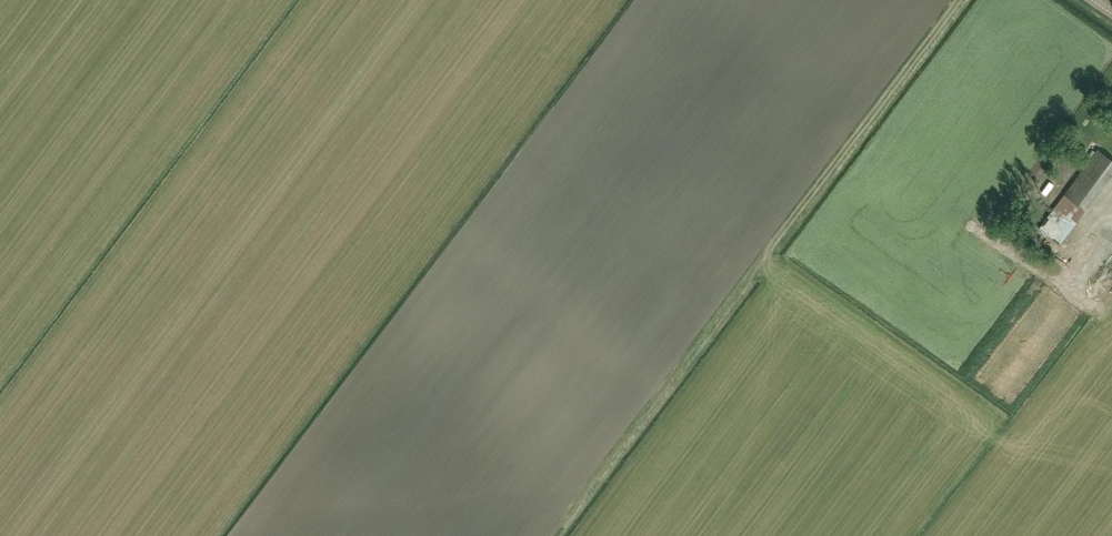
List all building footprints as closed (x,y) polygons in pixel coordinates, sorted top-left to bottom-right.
[(1111,175),(1111,161),(1097,149),(1062,195),(1063,196),(1084,212),(1111,175)] [(1069,216),(1069,215),(1053,206),(1041,228),(1063,240),(1074,219),(1069,216)]
